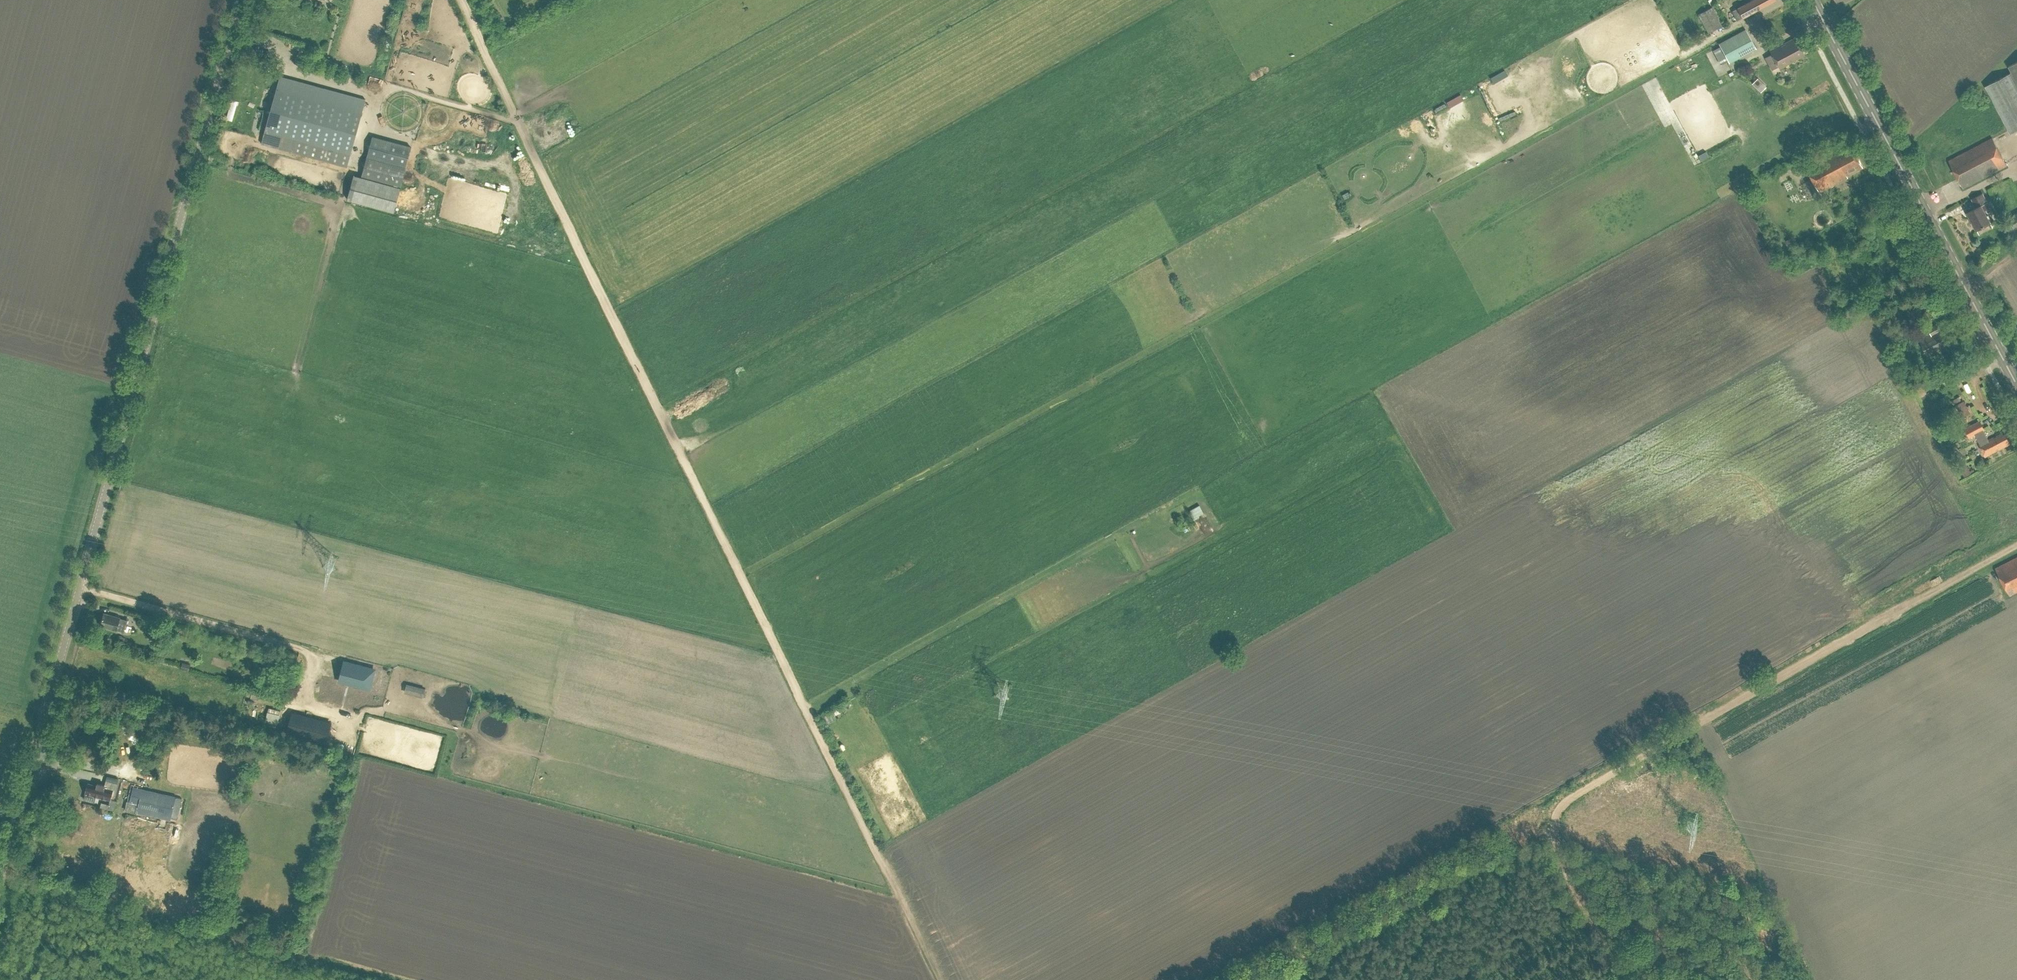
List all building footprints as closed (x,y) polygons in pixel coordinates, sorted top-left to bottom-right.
[(1731,10),(1737,20),(1773,0),(1750,0),(1731,10)] [(1723,24),(1713,5),(1697,14),(1707,32),(1723,24)] [(1744,29),(1718,43),(1729,62),(1755,48),(1744,29)] [(1804,54),(1795,37),(1785,42),(1785,43),(1781,46),(1780,44),(1770,50),(1779,67),(1804,54)] [(2008,66),(2011,72),(1985,85),(2010,133),(2016,129),(2016,61),(2008,66)] [(366,100),(280,77),(265,131),(351,155),(366,100)] [(1501,78),(1489,82),(1492,88),(1503,84),(1501,78)] [(1764,83),(1758,89),(1761,92),(1767,86),(1764,83)] [(411,146),(373,136),(367,156),(406,166),(411,146)] [(2007,165),(1992,137),(1949,160),(1963,188),(2007,165)] [(1863,166),(1852,146),(1843,151),(1842,148),(1808,167),(1820,190),(1846,177),(1845,175),(1863,166)] [(367,157),(362,177),(400,187),(405,167),(367,157)] [(1991,206),(1983,192),(1971,198),(1976,206),(1967,211),(1977,229),(1991,221),(1985,209),(1991,206)] [(2003,220),(2009,232),(2016,227),(2016,212),(2003,220)] [(1451,230),(1443,234),(1447,240),(1454,236),(1451,230)] [(1909,321),(1900,305),(1891,310),(1900,326),(1909,321)] [(1942,330),(1938,323),(1928,328),(1931,333),(1920,338),(1929,357),(1947,348),(1946,345),(1957,339),(1950,326),(1942,330)] [(1975,399),(1971,388),(1964,391),(1969,402),(1975,399)] [(1970,413),(1964,400),(1956,405),(1962,417),(1970,413)] [(1985,428),(1980,419),(1965,427),(1970,436),(1974,434),(1986,455),(2010,443),(2003,431),(1989,438),(1984,429),(1985,428)] [(1969,476),(1975,473),(1971,464),(1965,467),(1969,476)] [(1183,516),(1186,524),(1202,517),(1199,509),(1183,516)] [(1996,567),(2010,595),(2016,591),(2016,556),(1996,567)] [(128,619),(104,613),(101,625),(124,632),(128,619)] [(344,660),(339,681),(369,689),(375,668),(344,660)] [(426,688),(407,683),(405,693),(424,698),(426,688)] [(338,698),(336,703),(353,708),(354,703),(338,698)] [(292,713),(287,732),(325,743),(330,723),(292,713)] [(105,785),(97,783),(96,787),(87,785),(84,799),(91,801),(93,795),(110,799),(112,791),(104,789),(105,785)] [(182,798),(134,787),(130,801),(139,803),(138,810),(177,819),(182,798)] [(102,802),(101,807),(114,810),(117,801),(110,799),(109,804),(102,802)] [(173,836),(174,828),(166,827),(165,836),(173,836)]
